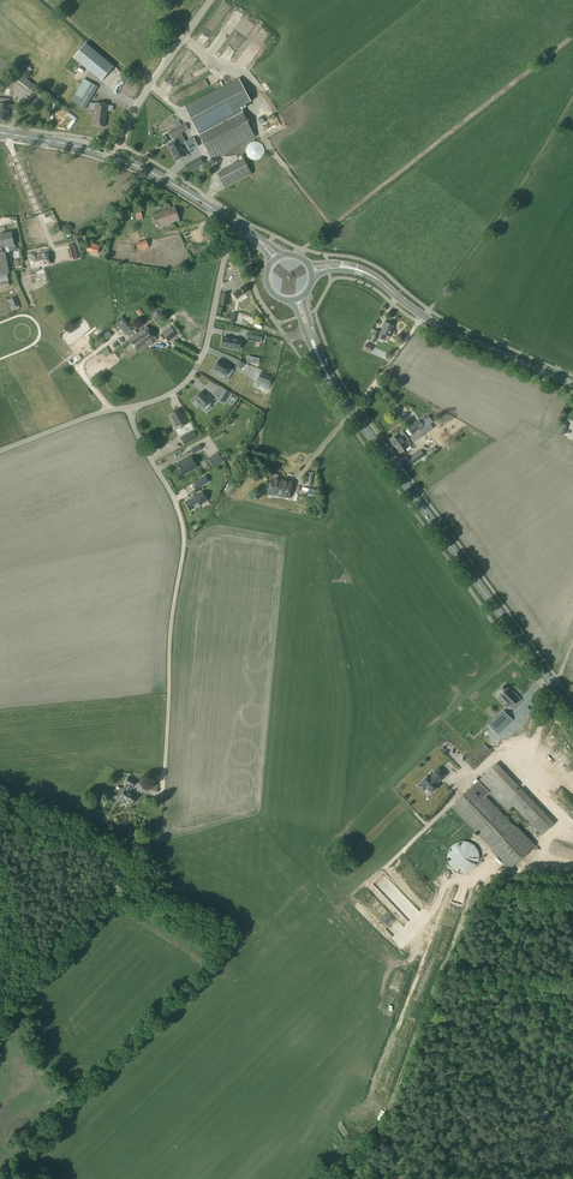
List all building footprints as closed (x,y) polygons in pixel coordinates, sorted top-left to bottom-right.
[(88,47),(75,61),(100,82),(112,67),(88,47)] [(31,69),(26,65),(23,63),(19,69),(21,72),(26,75),(27,76),(32,70),(31,69)] [(32,83),(20,74),(13,82),(26,92),(32,83)] [(212,158),(238,145),(255,136),(248,123),(240,107),(244,105),(251,101),(239,78),(227,84),(222,86),(184,106),(197,130),(212,158)] [(84,109),(87,105),(97,87),(91,83),(81,101),(78,106),(84,109)] [(8,120),(9,109),(13,109),(13,106),(9,105),(10,100),(0,99),(0,119),(8,120)] [(96,103),(94,115),(95,115),(93,125),(104,127),(106,117),(107,117),(108,105),(96,103)] [(269,119),(274,115),(268,107),(263,111),(269,119)] [(72,125),(79,116),(70,108),(68,111),(74,117),(69,123),(72,125)] [(184,123),(167,132),(171,138),(187,130),(184,123)] [(175,141),(168,145),(176,160),(187,154),(183,148),(187,146),(189,150),(197,146),(193,137),(185,142),(181,134),(173,138),(175,141)] [(250,139),(247,148),(260,153),(263,143),(250,139)] [(185,166),(189,172),(204,164),(200,158),(185,166)] [(244,159),(217,173),(225,188),(252,174),(244,159)] [(137,220),(143,219),(140,206),(134,207),(137,220)] [(155,214),(160,226),(178,219),(174,207),(155,214)] [(8,246),(9,251),(16,250),(15,245),(14,245),(13,241),(11,233),(11,232),(6,233),(8,246)] [(3,253),(2,247),(8,246),(6,233),(0,234),(0,254),(3,253)] [(83,242),(81,237),(74,240),(78,248),(83,245),(82,243),(83,242)] [(98,254),(100,246),(92,244),(91,245),(88,244),(86,251),(98,254)] [(8,269),(5,253),(5,252),(3,253),(0,254),(0,275),(7,273),(9,273),(8,269)] [(37,256),(31,257),(33,266),(38,265),(39,266),(40,266),(43,265),(43,264),(49,263),(47,254),(41,255),(41,254),(40,255),(37,255),(36,255),(37,256)] [(245,284),(237,289),(233,292),(237,298),(249,290),(245,284)] [(20,308),(15,297),(7,300),(11,312),(20,308)] [(232,313),(230,322),(237,323),(239,315),(232,313)] [(155,314),(151,317),(155,322),(159,319),(155,314)] [(126,325),(121,319),(113,326),(118,331),(122,328),(126,332),(127,332),(132,338),(128,341),(138,353),(147,346),(145,344),(147,342),(143,337),(140,339),(138,337),(135,335),(132,331),(131,331),(126,325)] [(378,337),(383,339),(385,335),(390,337),(392,331),(392,330),(394,326),(385,322),(384,322),(383,325),(384,326),(383,327),(383,326),(378,337)] [(146,326),(135,335),(138,337),(140,339),(143,337),(147,342),(145,344),(147,346),(151,343),(151,342),(157,338),(146,326)] [(171,327),(162,333),(168,341),(176,334),(175,332),(171,327)] [(371,328),(369,332),(373,334),(370,341),(374,343),(379,332),(375,330),(371,328)] [(236,349),(237,340),(223,337),(221,347),(236,349)] [(363,350),(370,353),(373,346),(366,343),(363,350)] [(214,368),(214,369),(218,371),(216,374),(221,377),(223,374),(226,376),(228,373),(231,375),(233,370),(230,368),(231,367),(219,360),(214,368)] [(241,369),(245,364),(239,360),(236,366),(241,369)] [(273,378),(261,373),(258,380),(270,385),(273,378)] [(218,399),(224,403),(231,393),(224,389),(218,399)] [(210,406),(214,401),(209,396),(206,399),(200,392),(193,399),(203,408),(207,404),(210,406)] [(177,410),(169,414),(175,426),(177,425),(179,428),(185,425),(189,422),(185,416),(182,418),(177,410)] [(407,429),(412,435),(420,429),(420,430),(429,424),(423,417),(418,420),(418,421),(407,429)] [(412,435),(410,437),(414,442),(424,435),(420,430),(420,429),(412,435)] [(194,431),(181,438),(184,444),(197,437),(194,431)] [(398,433),(389,439),(395,447),(408,439),(404,433),(400,436),(398,433)] [(408,439),(395,447),(399,453),(412,444),(408,439)] [(191,449),(193,453),(202,449),(199,445),(191,449)] [(409,458),(413,464),(425,456),(424,454),(421,450),(409,458)] [(253,451),(250,460),(263,464),(266,456),(253,451)] [(196,466),(190,456),(178,463),(180,467),(179,467),(180,468),(183,473),(196,466)] [(219,462),(215,456),(209,460),(213,466),(219,462)] [(305,485),(311,486),(313,475),(307,474),(305,485)] [(205,476),(197,481),(201,486),(208,482),(205,476)] [(268,494),(289,498),(292,482),(271,478),(268,494)] [(173,483),(176,490),(183,487),(180,480),(173,483)] [(224,491),(230,495),(237,486),(231,482),(224,491)] [(190,499),(186,502),(191,510),(195,507),(196,508),(200,505),(205,501),(200,493),(194,497),(193,496),(189,498),(190,499)] [(501,689),(504,693),(501,696),(507,703),(510,707),(520,698),(513,691),(511,692),(505,685),(501,689)] [(501,719),(499,721),(497,723),(494,720),(489,725),(494,731),(497,734),(511,720),(505,713),(499,718),(501,719)] [(447,737),(441,743),(462,762),(468,756),(457,746),(447,737)] [(484,743),(465,761),(474,770),(492,752),(490,749),(485,745),(484,743)] [(549,754),(544,759),(547,763),(552,758),(549,754)] [(555,760),(549,765),(552,769),(558,764),(555,760)] [(496,764),(478,780),(490,792),(508,812),(513,807),(541,837),(554,824),(496,764)] [(418,786),(423,791),(427,788),(431,793),(438,785),(437,783),(446,775),(439,767),(434,771),(435,772),(430,777),(429,775),(421,782),(418,786)] [(516,767),(511,772),(515,777),(523,770),(521,767),(518,770),(516,767)] [(557,768),(552,773),(563,785),(568,780),(557,768)] [(116,793),(121,796),(121,797),(132,804),(137,797),(127,791),(131,786),(133,787),(136,782),(128,777),(125,782),(128,784),(124,790),(119,787),(116,793)] [(474,784),(450,806),(451,807),(465,822),(492,849),(510,868),(533,845),(515,827),(486,796),(490,792),(478,780),(474,784)] [(449,797),(457,788),(451,784),(444,793),(449,797)] [(98,817),(101,811),(95,807),(95,808),(91,806),(88,812),(98,817)] [(86,816),(83,821),(91,826),(94,820),(86,816)] [(478,857),(478,854),(477,851),(476,848),(474,846),(472,844),(469,843),(466,842),(463,841),(460,841),(457,842),(455,843),(452,845),(450,848),(448,850),(447,853),(447,856),(447,860),(448,863),(449,865),(451,868),(453,870),(455,871),(457,872),(459,872),(462,873),(464,872),(468,872),(471,870),(473,869),(475,866),(477,863),(478,860),(478,857)] [(563,851),(569,858),(572,854),(572,844),(563,851)] [(431,884),(436,886),(444,870),(439,867),(431,884)]
